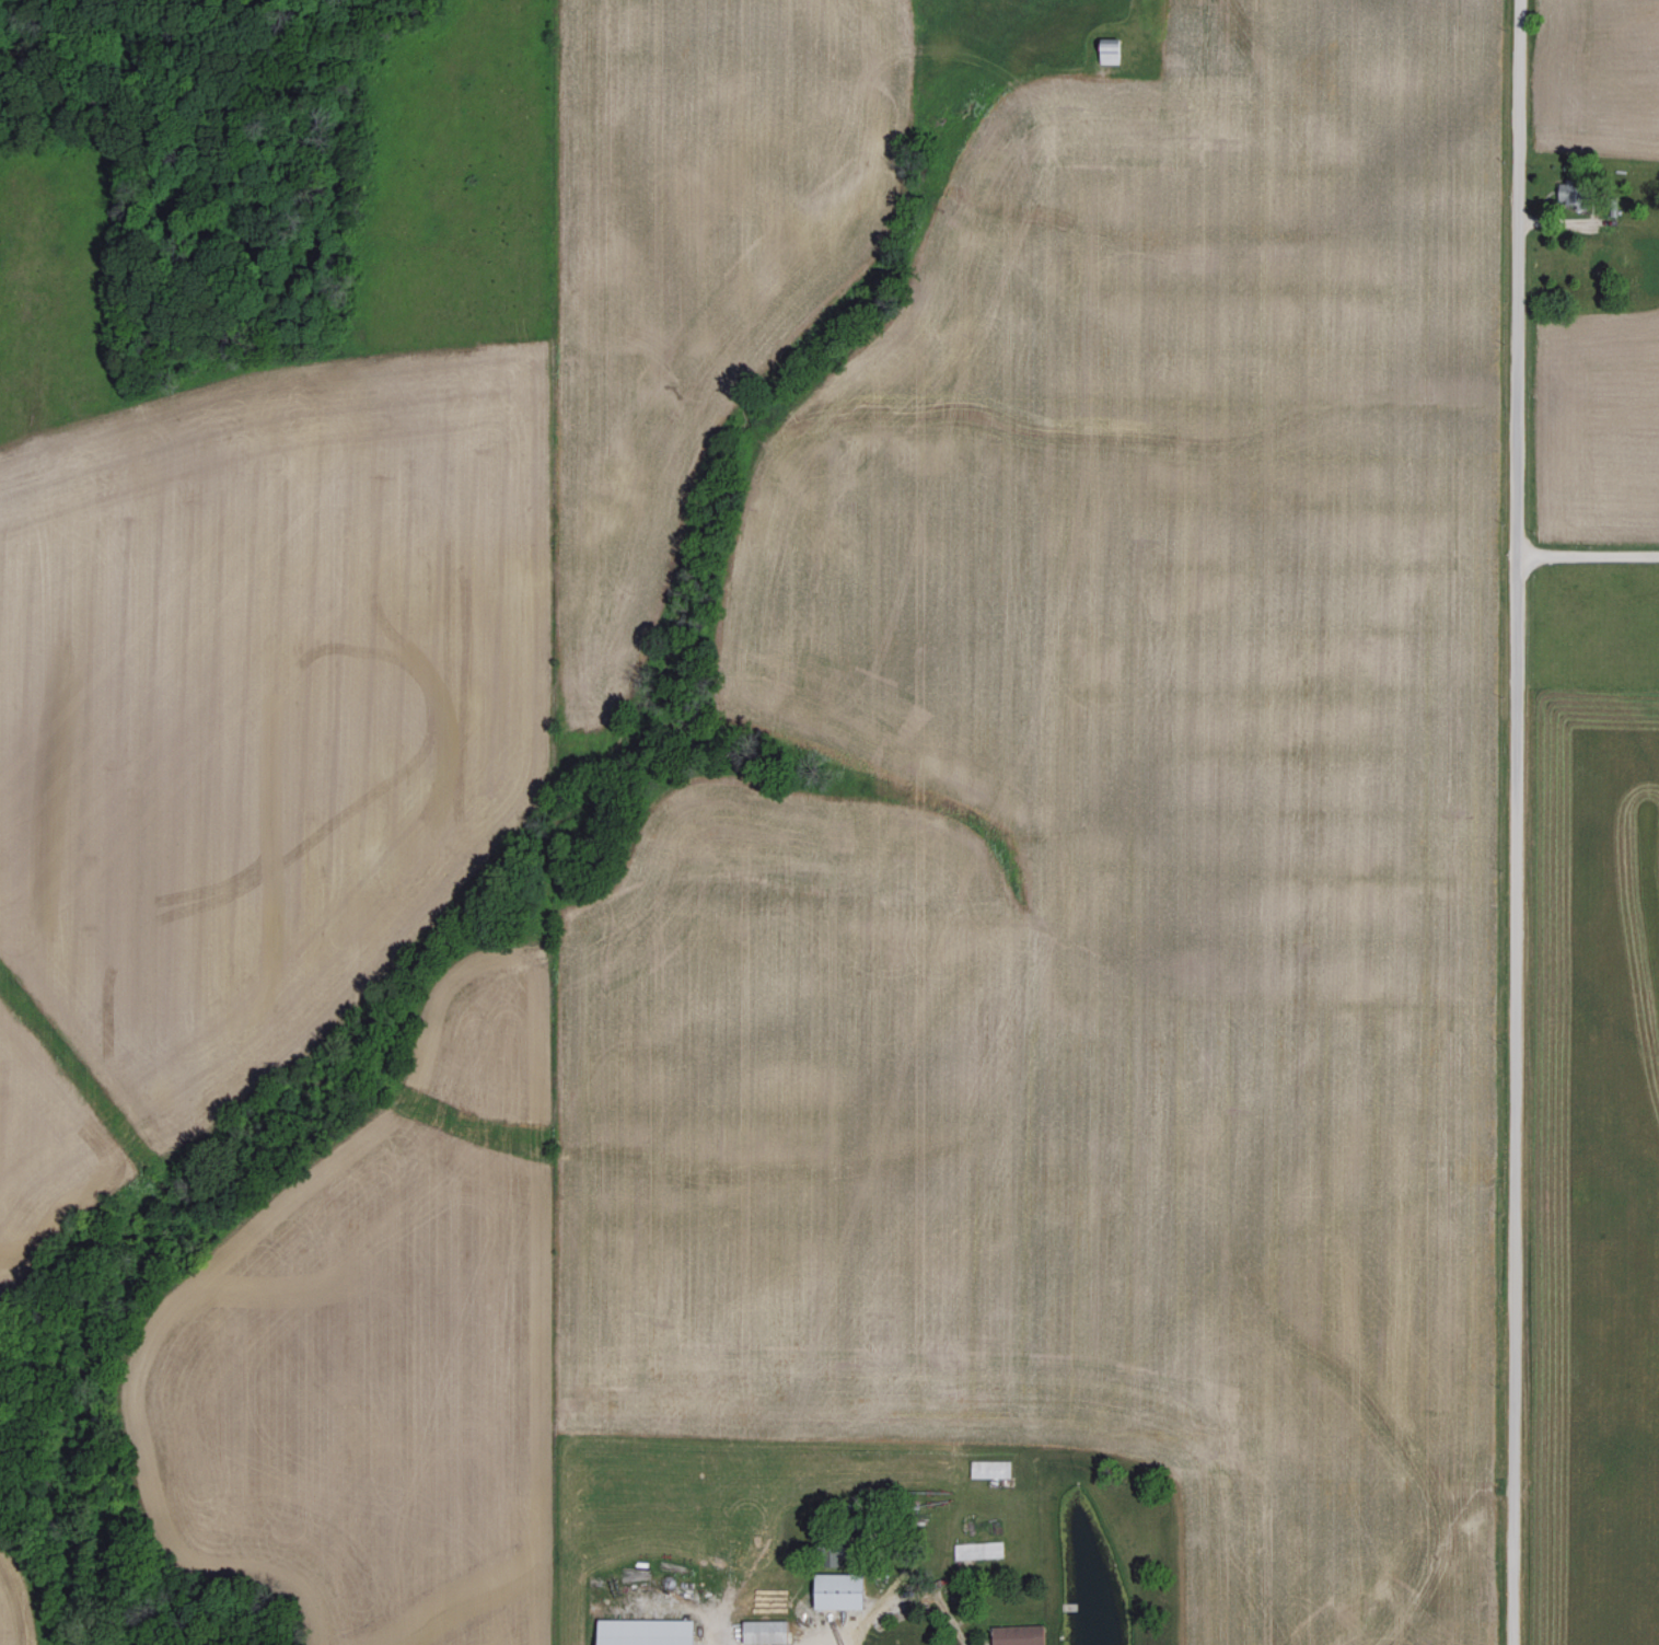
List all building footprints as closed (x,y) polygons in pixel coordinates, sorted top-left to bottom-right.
[(1570,183),(1553,183),(1553,202),(1570,202),(1570,183)] [(832,1549),(821,1549),(820,1565),(832,1565),(832,1549)] [(860,1607),(861,1574),(808,1573),(807,1607),(860,1607)] [(688,1620),(590,1618),(589,1644),(687,1644),(688,1620)] [(737,1621),(738,1644),(783,1642),(782,1620),(737,1621)] [(1039,1624),(988,1626),(989,1644),(1039,1644),(1039,1624)]
